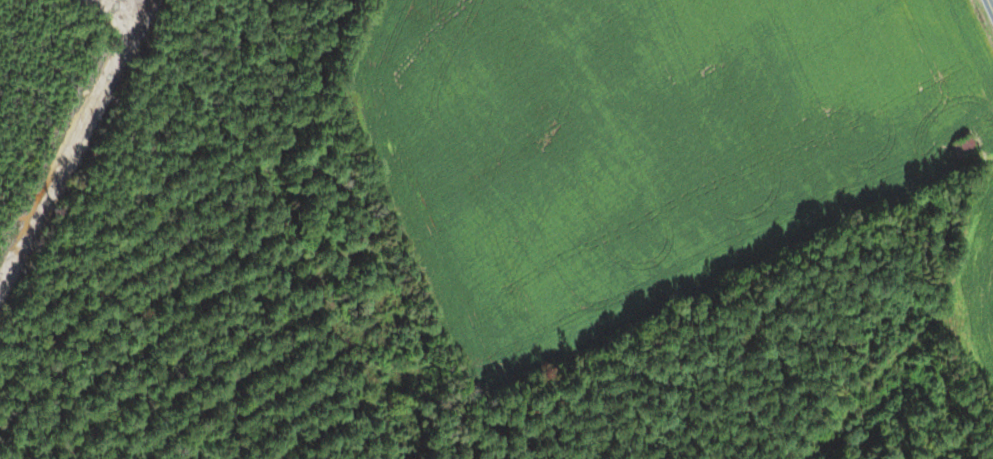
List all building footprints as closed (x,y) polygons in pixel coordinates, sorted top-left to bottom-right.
[(956,142),(962,156),(975,150),(968,136),(956,142)]
